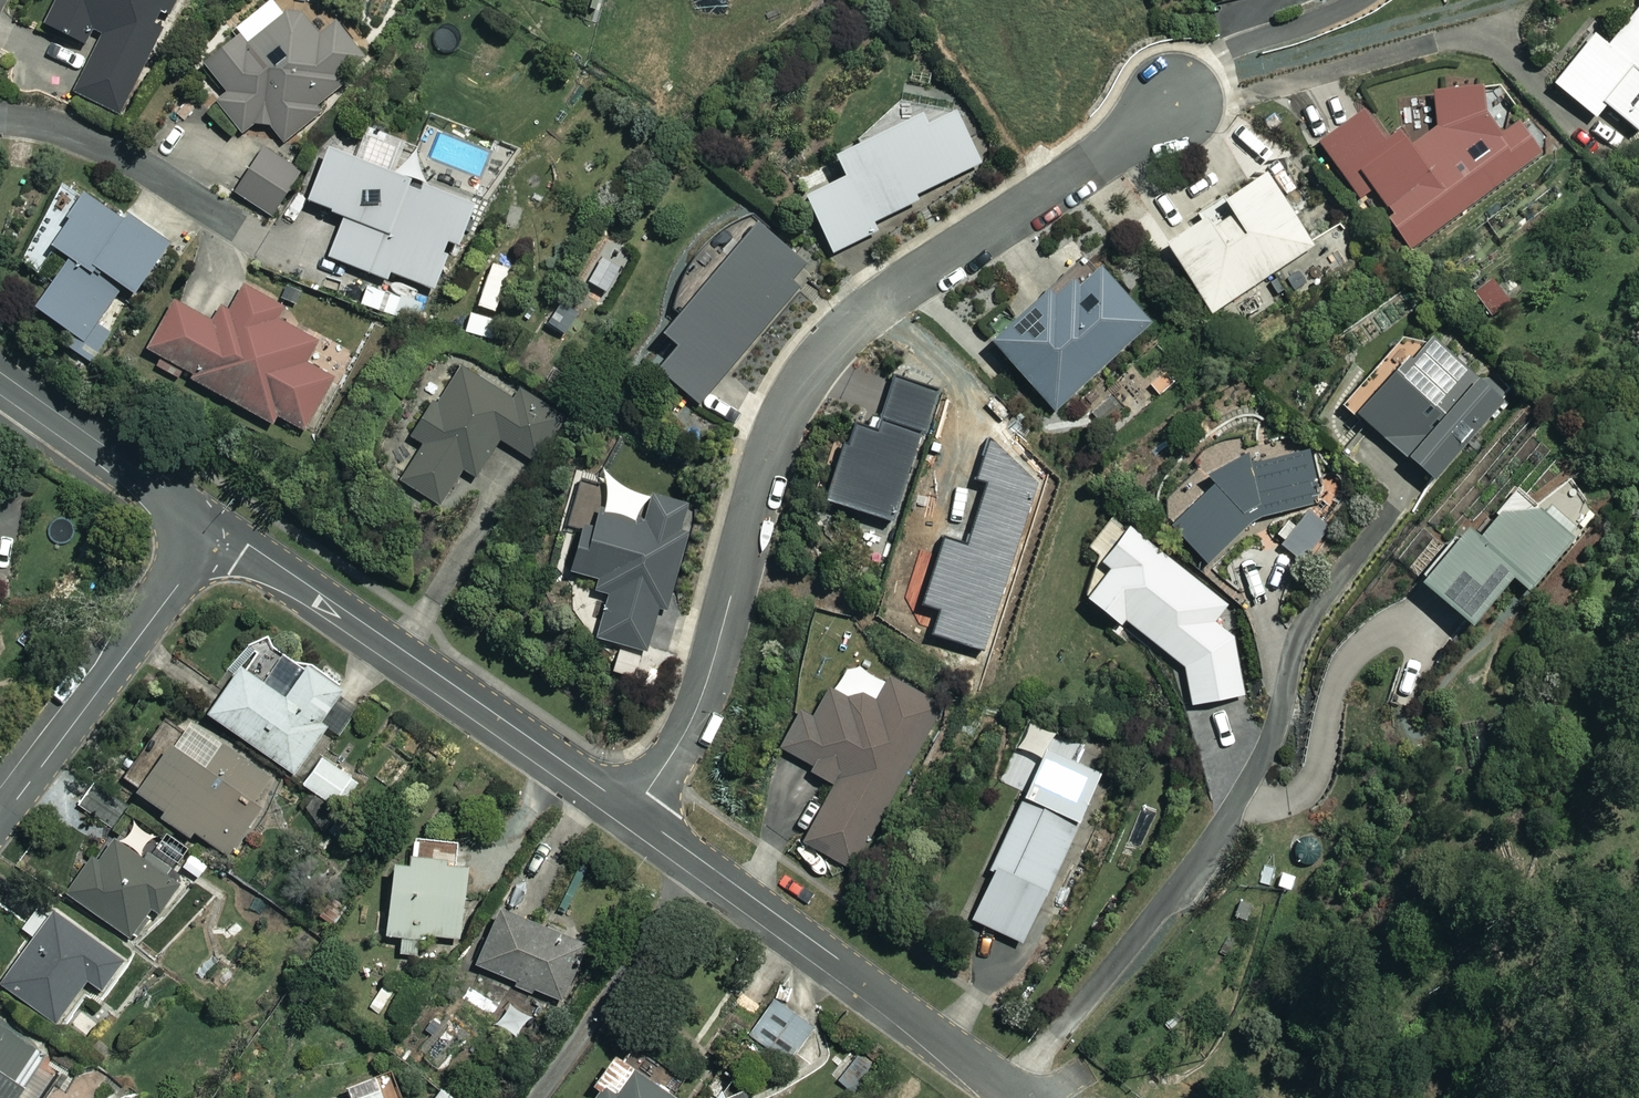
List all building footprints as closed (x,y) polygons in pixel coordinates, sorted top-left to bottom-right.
[(41,25),(91,51),(70,93),(114,115),(173,0),(53,0),(41,25)] [(1607,46),(1593,35),(1550,86),(1593,121),(1604,107),(1638,135),(1638,134),(1638,7),(1607,46)] [(257,120),(287,149),(325,109),(322,106),(365,61),(332,28),(319,42),(287,11),(252,48),(236,32),(202,69),(225,92),(215,103),(245,132),(257,120)] [(1357,198),(1372,188),(1390,214),(1383,219),(1409,255),(1433,238),(1543,159),(1517,122),(1498,136),(1485,117),(1477,78),(1431,93),(1434,124),(1402,146),(1373,106),(1318,145),(1357,198)] [(975,165),(943,104),(832,162),(842,180),(802,201),(830,255),(875,232),(871,224),(913,202),(911,199),(975,165)] [(300,175),(258,151),(233,195),(275,218),(300,175)] [(470,207),(324,153),(305,205),(343,219),(328,260),(385,281),(388,274),(433,291),(449,248),(454,250),(470,207)] [(1310,246),(1260,174),(1217,204),(1227,218),(1208,232),(1200,220),(1161,246),(1210,316),(1310,246)] [(164,245),(81,197),(49,252),(66,261),(34,315),(88,346),(120,291),(133,298),(164,245)] [(655,373),(696,406),(795,286),(790,281),(801,267),(752,226),(659,338),(674,350),(655,373)] [(1521,288),(1501,268),(1472,297),(1492,317),(1521,288)] [(1146,324),(1096,270),(1079,286),(1074,280),(1047,305),(1040,298),(987,348),(1049,415),(1146,324)] [(146,355),(159,362),(157,367),(177,377),(179,372),(190,378),(188,383),(269,425),(273,417),(303,433),(331,379),(304,365),(315,344),(273,322),(279,309),(239,288),(217,329),(171,305),(146,355)] [(402,299),(366,288),(361,306),(397,317),(402,299)] [(1498,399),(1421,333),(1351,415),(1428,481),(1498,399)] [(515,400),(453,363),(437,388),(443,391),(433,407),(427,404),(405,441),(419,450),(399,484),(440,509),(460,475),(473,482),(498,440),(535,463),(564,416),(521,390),(515,400)] [(873,417),(918,432),(922,434),(936,393),(886,377),(873,417)] [(873,417),(870,428),(849,421),(823,504),(888,525),(918,432),(873,417)] [(1319,503),(1305,454),(1248,468),(1242,457),(1203,482),(1209,492),(1169,528),(1200,562),(1250,523),(1319,503)] [(1577,534),(1520,487),(1474,542),(1458,529),(1413,583),(1463,625),(1505,575),(1527,593),(1577,534)] [(590,643),(645,658),(657,614),(665,617),(689,531),(680,529),(687,505),(646,494),(639,520),(597,508),(591,530),(577,526),(563,578),(593,586),(591,595),(602,599),(590,643)] [(1299,563),(1325,527),(1303,511),(1277,547),(1299,563)] [(1187,667),(1193,705),(1248,695),(1236,639),(1216,622),(1230,606),(1187,574),(1128,530),(1102,563),(1113,571),(1087,602),(1122,627),(1127,620),(1187,667)] [(287,697),(243,666),(210,712),(295,772),(327,727),(339,736),(363,702),(310,665),(287,697)] [(938,703),(889,678),(882,692),(827,692),(809,728),(797,721),(781,753),(811,769),(808,775),(831,787),(802,845),(853,871),(938,703)] [(274,778),(192,718),(140,789),(167,809),(163,814),(191,835),(195,830),(228,854),(261,808),(255,804),(274,778)] [(1080,745),(1028,723),(1016,751),(1039,761),(969,922),(1025,946),(1098,774),(1072,763),(1080,745)] [(356,775),(325,755),(305,786),(337,806),(356,775)] [(131,937),(151,909),(156,913),(178,882),(140,855),(156,834),(135,819),(120,840),(110,833),(67,891),(131,937)] [(455,840),(415,835),(412,863),(397,861),(387,934),(403,936),(401,952),(417,954),(420,932),(460,938),(470,864),(452,862),(455,840)] [(22,928),(34,937),(2,980),(56,1021),(87,980),(100,989),(126,955),(46,895),(22,928)] [(562,1002),(588,945),(568,936),(575,921),(533,902),(526,917),(503,906),(477,963),(562,1002)] [(812,1029),(778,999),(757,1022),(791,1052),(812,1029)] [(531,1017),(509,1005),(498,1027),(520,1038),(531,1017)] [(0,1021),(0,1097),(16,1097),(47,1054),(0,1021)] [(676,1096),(673,1094),(682,1081),(666,1070),(657,1082),(613,1052),(592,1082),(599,1087),(591,1097),(675,1097),(676,1096)] [(432,1097),(466,1097),(443,1082),(432,1097)] [(383,1087),(355,1097),(387,1097),(383,1087)]
